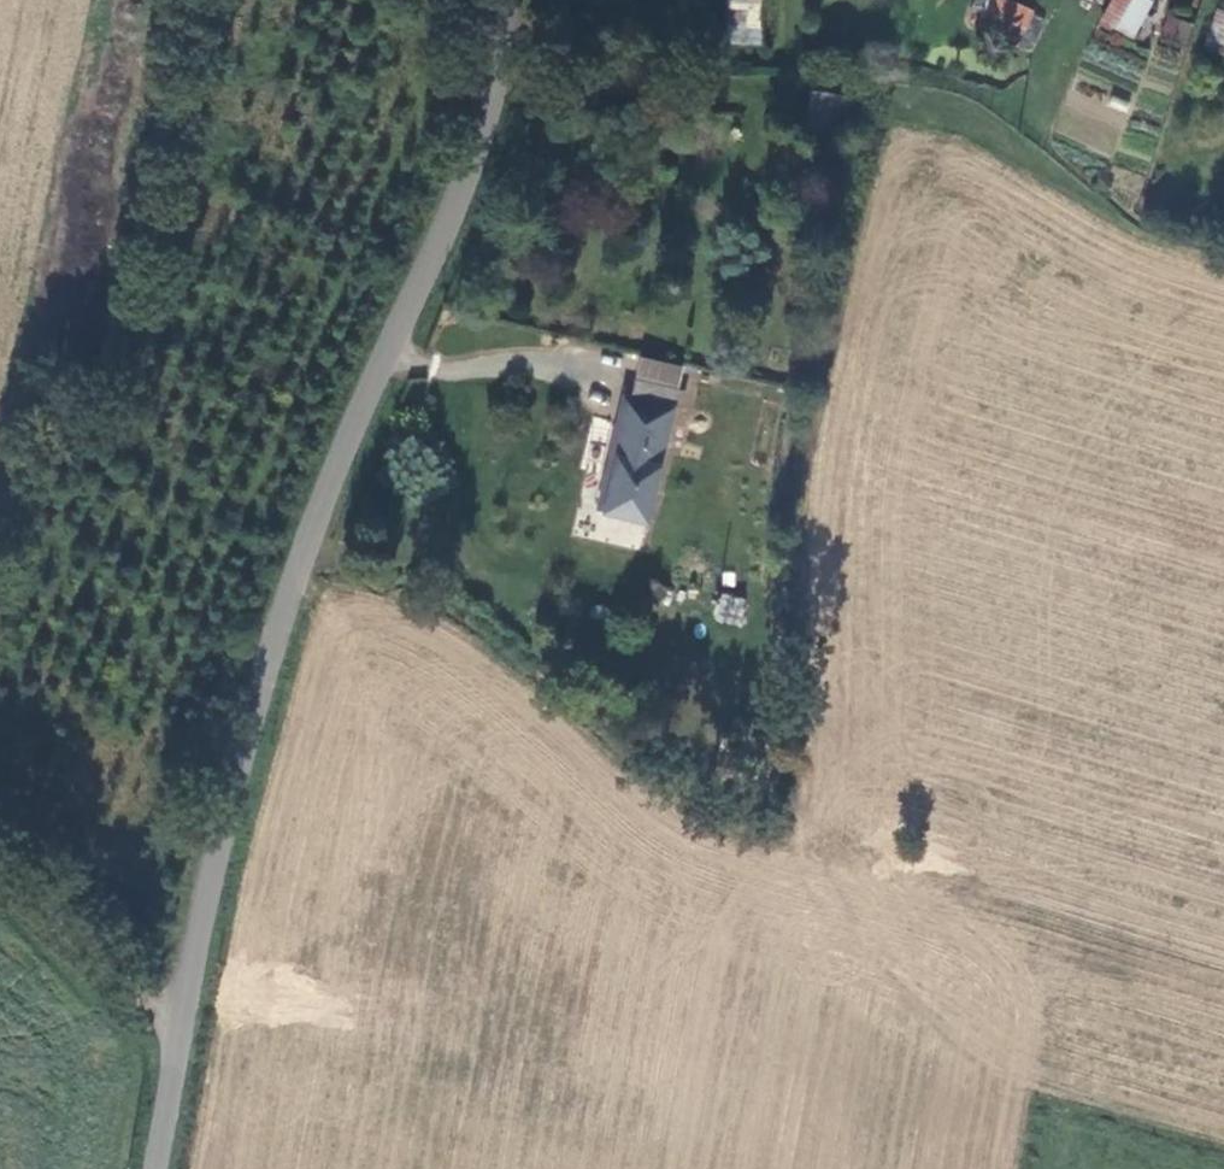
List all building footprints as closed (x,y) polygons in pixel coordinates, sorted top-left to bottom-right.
[(767,0),(736,0),(731,30),(762,34),(767,0)] [(1000,0),(985,0),(967,33),(1001,52),(1023,13),(1000,0)] [(1100,28),(1107,32),(1110,27),(1116,29),(1135,39),(1150,5),(1140,0),(1114,0),(1100,28)] [(1215,9),(1203,50),(1223,56),(1223,11),(1215,9)] [(1195,27),(1170,17),(1162,36),(1184,46),(1195,27)] [(840,122),(849,123),(850,103),(808,100),(803,142),(837,145),(840,122)] [(673,401),(633,393),(630,409),(620,407),(613,440),(620,442),(610,486),(602,485),(593,521),(643,532),(673,401)] [(719,593),(713,620),(741,626),(747,599),(719,593)]
